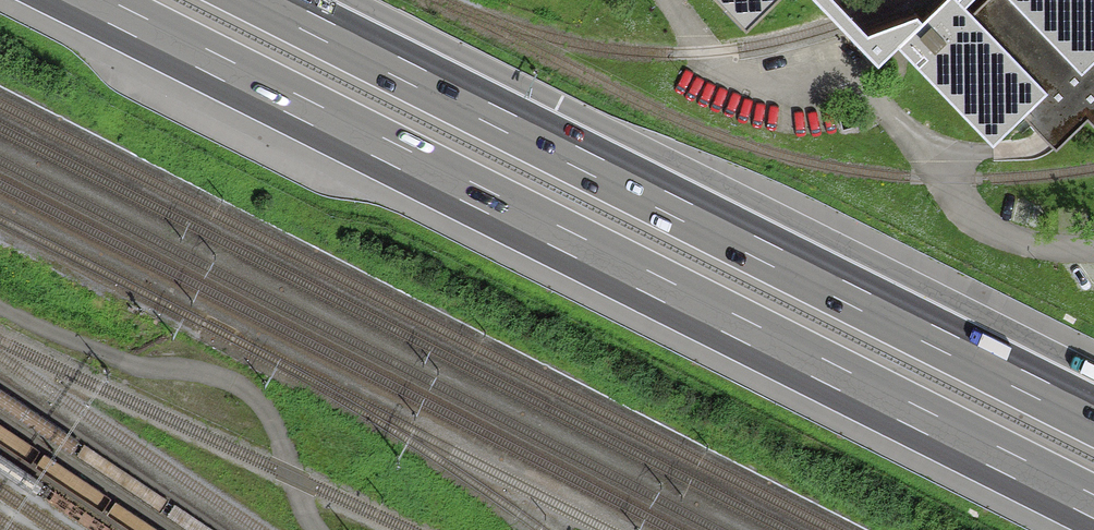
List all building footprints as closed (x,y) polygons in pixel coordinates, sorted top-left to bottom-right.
[(749,24),(775,0),(726,0),(749,24)] [(932,17),(923,10),(871,29),(844,0),(827,0),(885,59),(903,45),(932,17)] [(932,17),(903,45),(998,142),(1025,116),(1060,152),(1091,122),(1093,125),(1093,0),(949,0),(932,17)]
